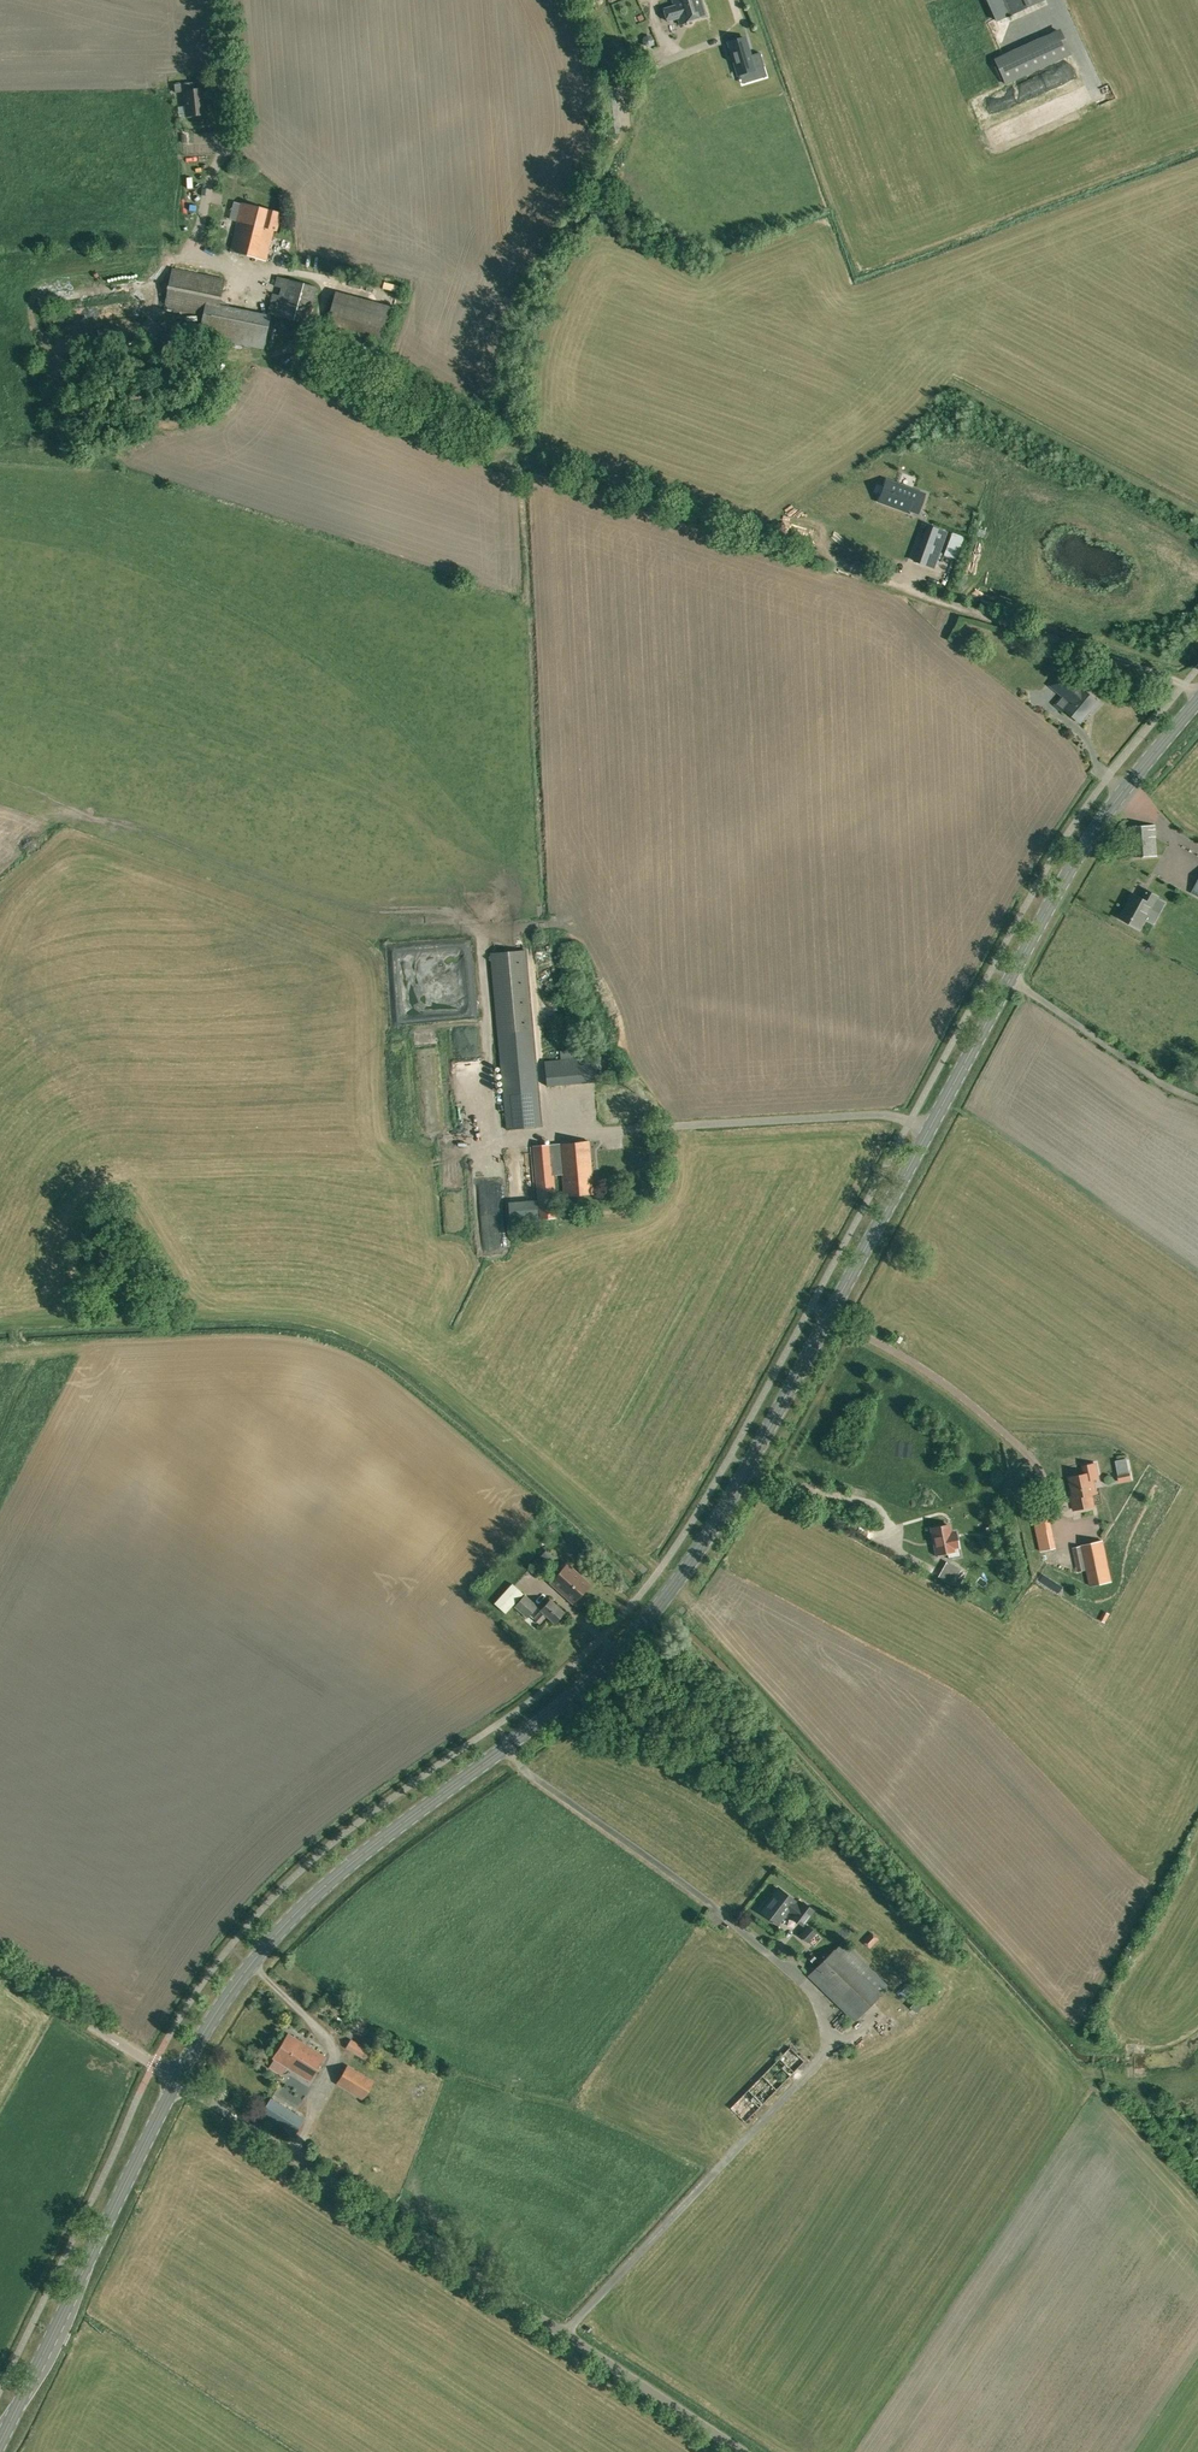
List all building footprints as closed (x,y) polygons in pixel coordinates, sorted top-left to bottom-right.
[(664,8),(668,22),(678,18),(680,24),(708,16),(703,0),(673,0),(675,5),(664,8)] [(996,19),(997,21),(1042,0),(987,0),(996,19)] [(1062,32),(995,63),(1006,86),(1073,56),(1062,32)] [(737,74),(739,74),(763,67),(759,53),(750,55),(745,38),(727,43),(737,74)] [(607,88),(617,87),(616,80),(606,81),(607,88)] [(190,83),(175,85),(175,93),(184,92),(187,117),(206,115),(203,90),(191,91),(190,83)] [(281,213),(241,203),(237,222),(238,222),(230,251),(266,261),(274,231),(276,232),(281,213)] [(263,349),(270,316),(219,306),(224,280),(172,269),(164,307),(203,315),(199,336),(263,349)] [(277,276),(267,313),(307,324),(317,287),(277,276)] [(384,337),(391,309),(335,294),(327,322),(384,337)] [(888,483),(881,503),(904,510),(905,508),(919,513),(925,496),(888,483)] [(922,546),(916,562),(933,568),(945,535),(939,533),(933,550),(922,546)] [(1058,703),(1065,709),(1081,722),(1091,710),(1089,709),(1092,706),(1095,709),(1100,703),(1082,687),(1082,688),(1076,684),(1077,683),(1061,670),(1049,684),(1064,696),(1058,703)] [(1132,857),(1156,855),(1154,824),(1130,826),(1132,857)] [(1146,890),(1142,898),(1133,894),(1120,918),(1140,928),(1158,896),(1146,890)] [(491,953),(498,1034),(507,1129),(541,1126),(524,950),(491,953)] [(434,1002),(434,993),(419,994),(419,1003),(434,1002)] [(547,1086),(597,1081),(594,1057),(544,1061),(547,1086)] [(589,1141),(560,1143),(562,1174),(564,1195),(593,1193),(589,1141)] [(560,1143),(532,1145),(539,1219),(557,1217),(553,1174),(562,1174),(560,1143)] [(1069,1477),(1073,1496),(1071,1497),(1074,1510),(1094,1505),(1091,1494),(1096,1493),(1093,1479),(1099,1478),(1095,1463),(1083,1466),(1085,1474),(1069,1477)] [(1117,1474),(1118,1482),(1132,1480),(1131,1472),(1117,1474)] [(1040,1552),(1048,1550),(1055,1549),(1053,1537),(1046,1502),(1029,1505),(1039,1547),(1040,1552)] [(1000,1551),(1011,1548),(1005,1521),(994,1523),(1000,1551)] [(946,1552),(954,1550),(948,1525),(941,1526),(939,1526),(939,1527),(931,1528),(936,1554),(944,1552),(944,1553),(946,1552)] [(1102,1541),(1081,1545),(1090,1585),(1111,1581),(1102,1541)] [(553,1559),(543,1550),(539,1555),(549,1563),(553,1559)] [(955,1585),(962,1570),(946,1561),(938,1576),(955,1585)] [(567,1564),(551,1582),(573,1602),(589,1584),(567,1564)] [(494,1604),(505,1614),(523,1594),(511,1584),(494,1604)] [(527,1618),(538,1606),(525,1594),(513,1606),(527,1618)] [(554,1623),(564,1612),(550,1600),(540,1610),(541,1610),(533,1618),(539,1623),(546,1615),(554,1623)] [(795,1901),(778,1888),(773,1895),(774,1896),(762,1911),(778,1924),(789,1909),(794,1914),(792,1917),(802,1925),(814,1910),(803,1902),(799,1907),(794,1903),(795,1901)] [(812,1942),(823,1933),(818,1927),(807,1936),(812,1942)] [(855,2020),(879,1995),(833,1951),(809,1975),(855,2020)] [(915,1985),(906,1992),(910,1997),(919,1990),(915,1985)] [(310,2080),(325,2056),(288,2033),(273,2058),(310,2080)] [(366,2061),(372,2051),(351,2038),(345,2048),(366,2061)] [(745,2122),(805,2061),(790,2047),(730,2108),(745,2122)] [(363,2098),(373,2082),(348,2067),(338,2083),(363,2098)] [(294,2135),(304,2119),(270,2098),(260,2115),(294,2135)]
